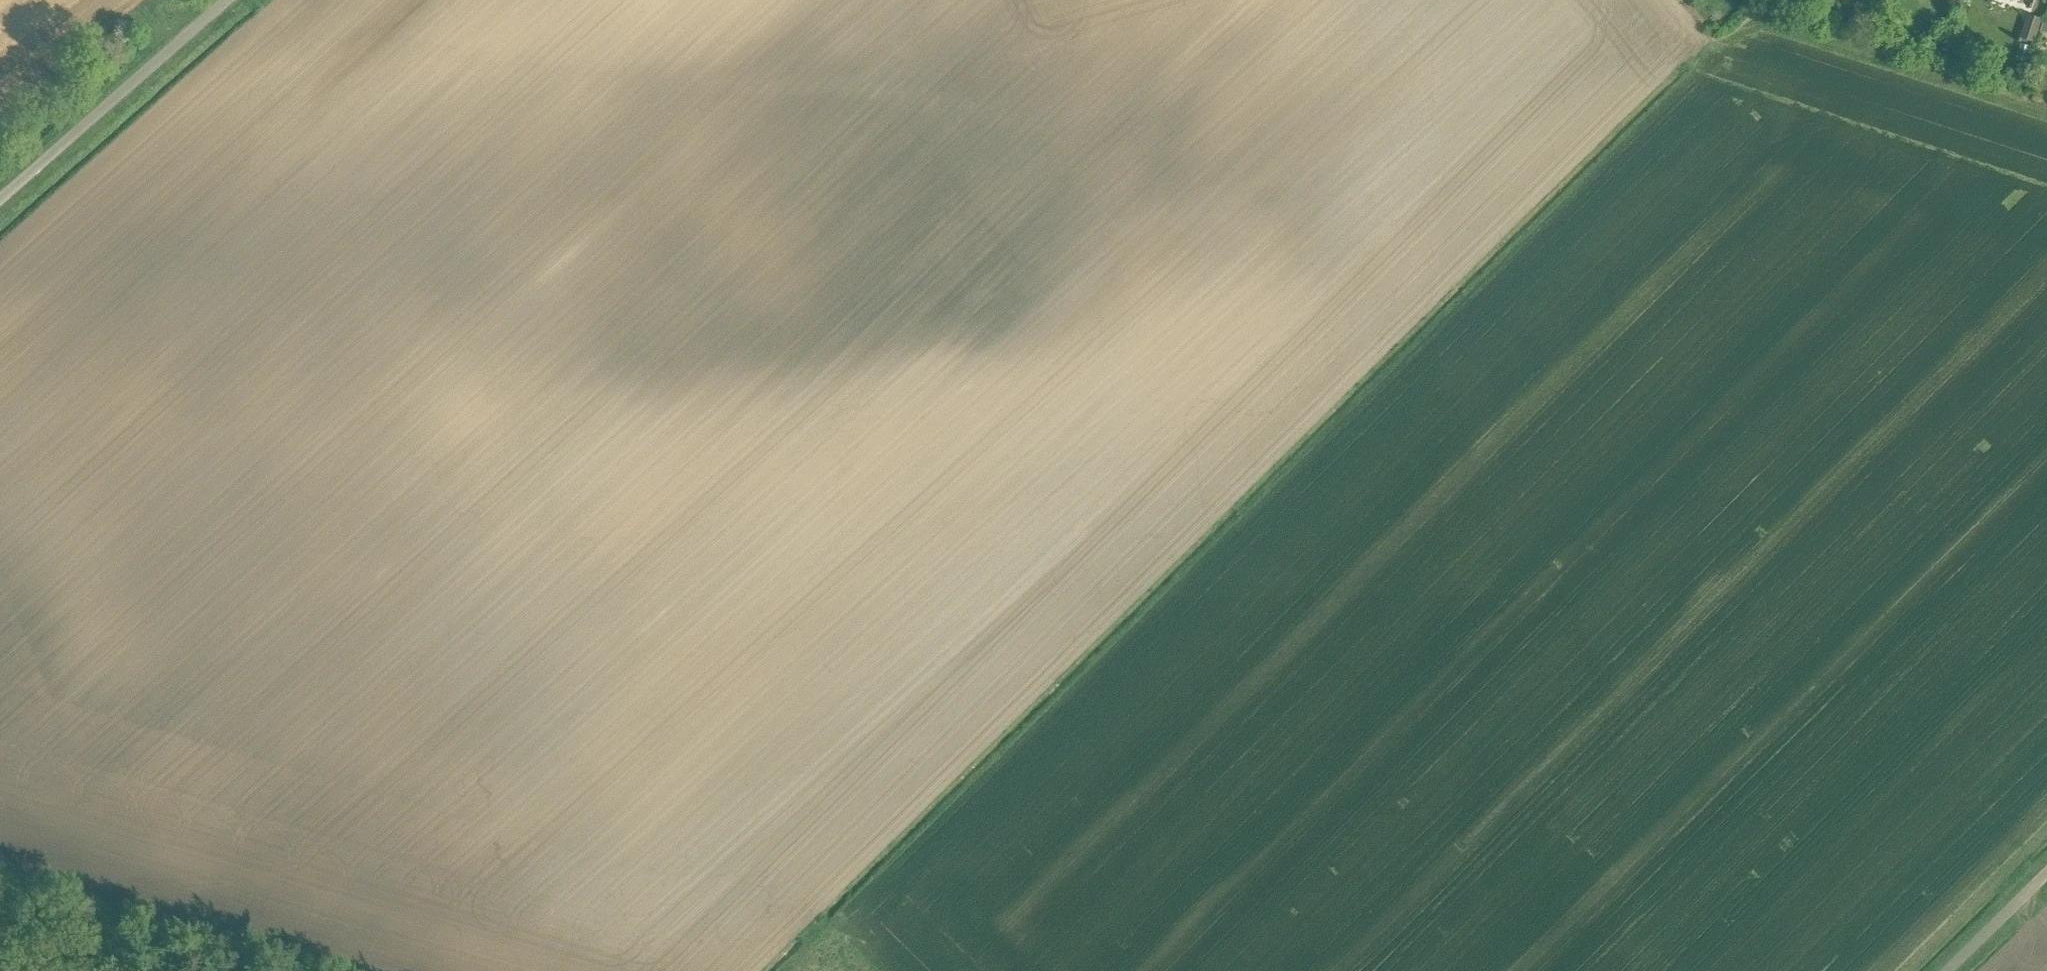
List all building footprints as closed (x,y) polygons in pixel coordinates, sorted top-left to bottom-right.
[(1850,9),(1857,0),(1840,0),(1850,9)] [(2044,19),(2029,14),(2021,38),(2037,43),(2044,19)]
